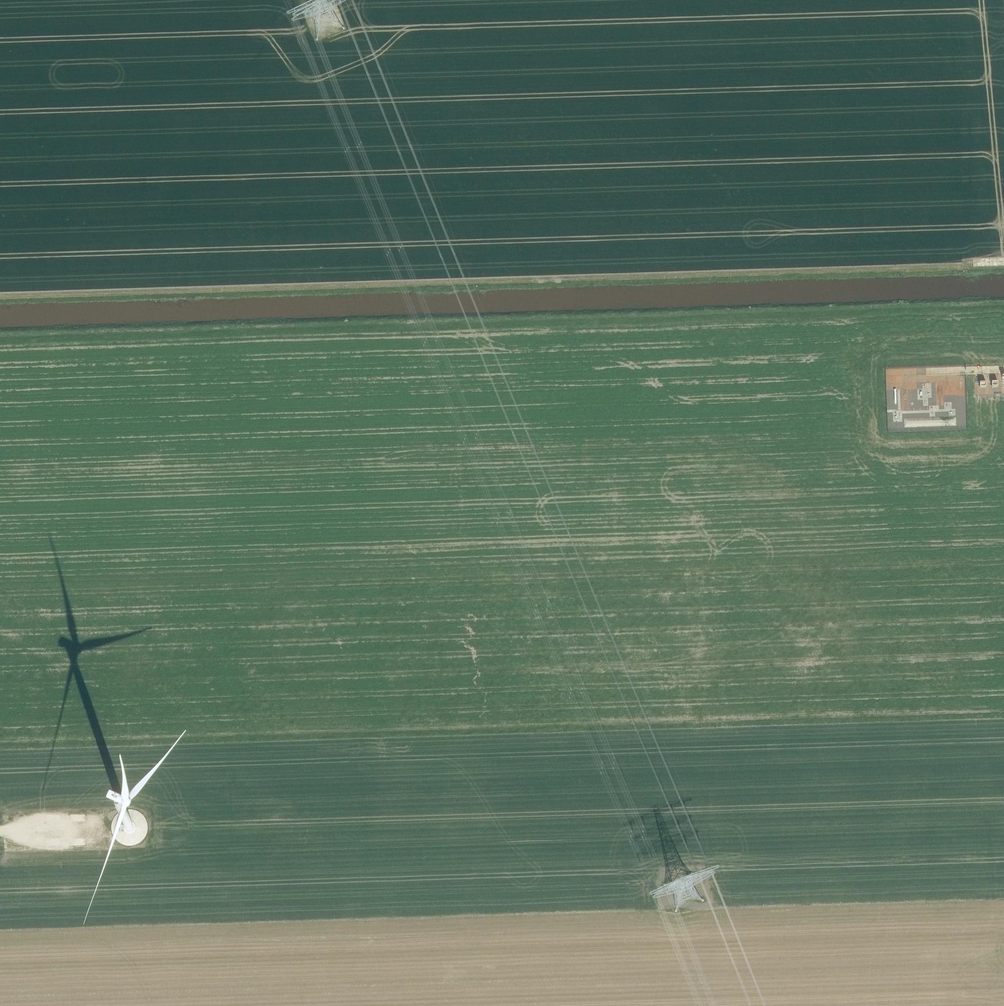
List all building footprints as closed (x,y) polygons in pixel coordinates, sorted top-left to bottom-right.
[(938,156),(940,168),(952,166),(950,154),(938,156)] [(125,827),(125,828),(125,829),(126,829),(126,830),(126,831),(127,831),(128,831),(128,832),(129,832),(130,832),(131,832),(131,831),(132,831),(132,830),(133,830),(133,829),(133,828),(134,828),(134,827),(133,827),(133,826),(133,825),(132,825),(132,824),(131,824),(130,824),(129,824),(128,824),(127,824),(127,825),(126,825),(126,826),(125,827)]
